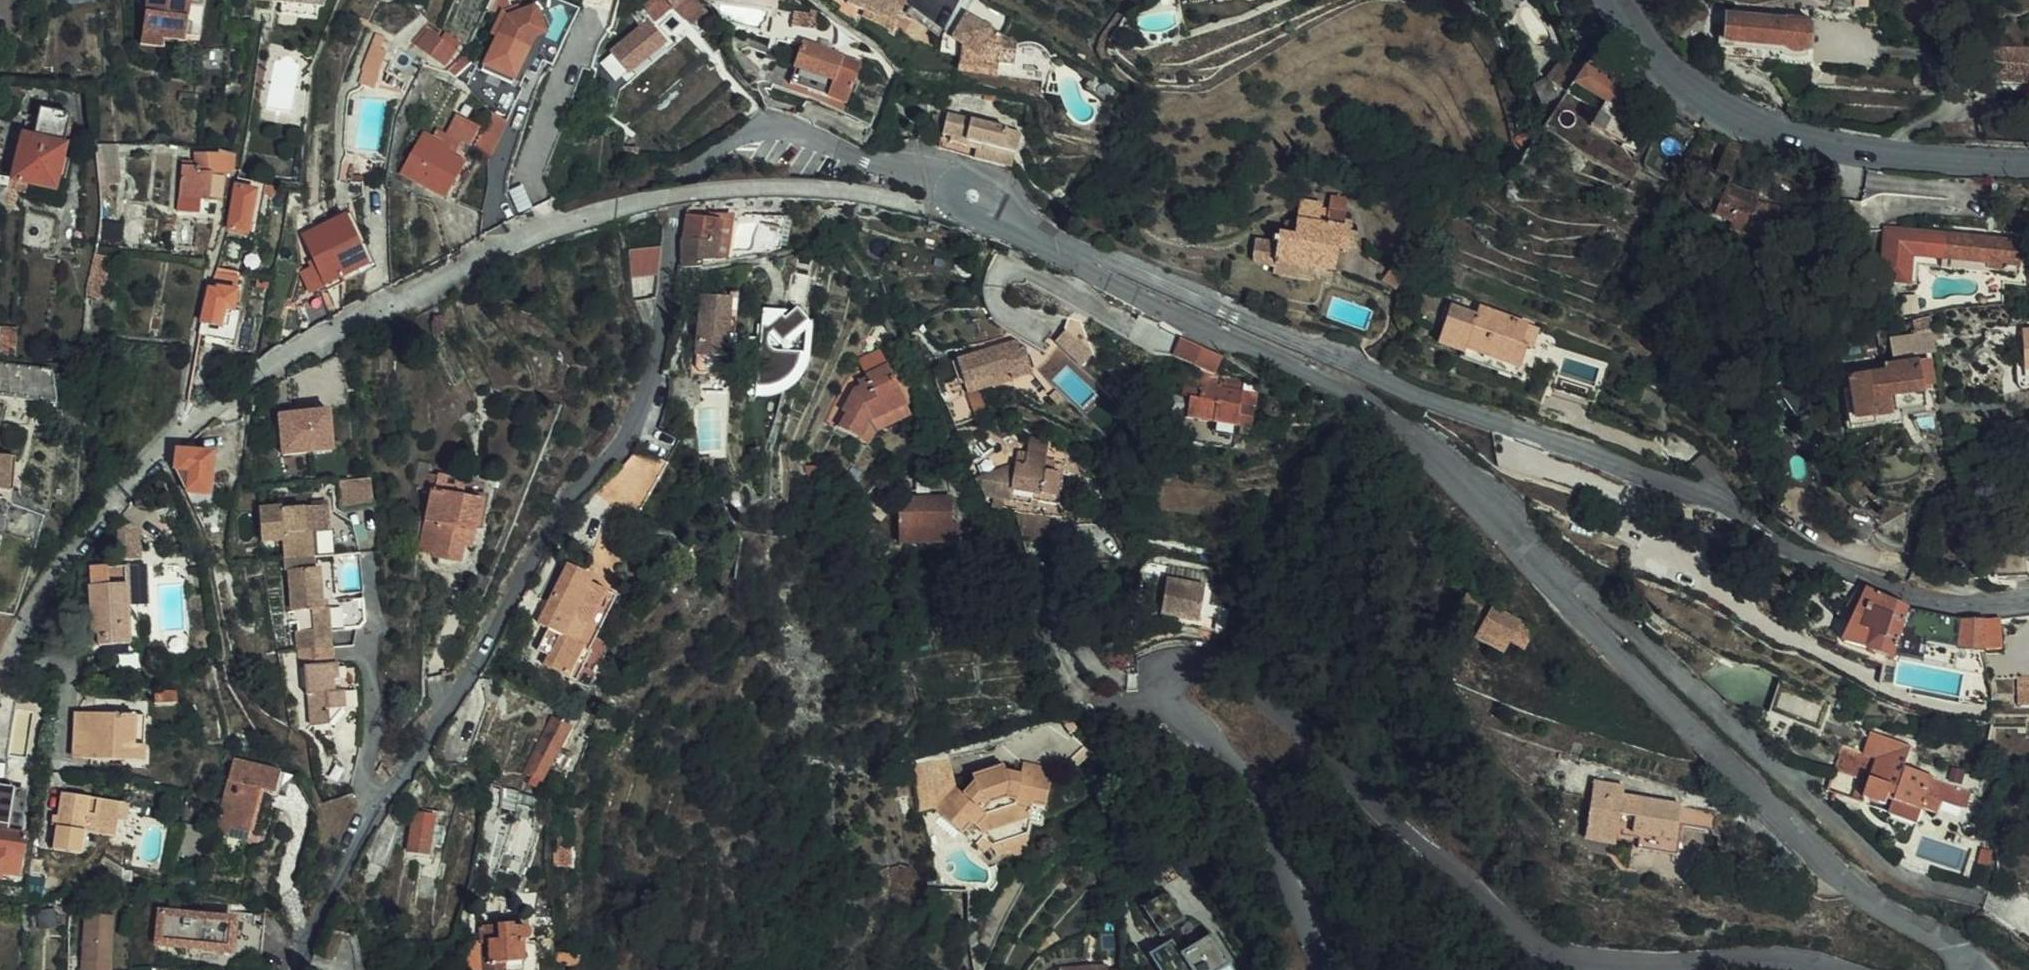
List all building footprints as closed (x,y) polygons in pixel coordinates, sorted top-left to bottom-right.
[(142,40),(166,44),(167,34),(185,37),(190,0),(149,0),(142,40)] [(319,0),(316,0),(282,0),(281,5),(316,13),(319,0)] [(627,13),(638,25),(609,51),(627,72),(668,36),(657,24),(675,8),(687,22),(697,11),(692,4),(691,0),(641,0),(627,13)] [(879,17),(897,24),(899,19),(913,24),(922,0),(865,0),(862,9),(879,17)] [(566,37),(562,35),(550,30),(535,25),(543,21),(535,1),(505,11),(480,61),(510,77),(525,48),(552,59),(553,56),(562,46),(566,37)] [(928,1),(923,12),(961,46),(963,35),(928,1)] [(704,24),(697,11),(687,22),(695,31),(704,24)] [(796,17),(790,34),(791,34),(816,41),(821,26),(796,17)] [(897,24),(879,17),(876,24),(895,31),(897,24)] [(1031,61),(1031,39),(980,17),(969,42),(980,48),(976,64),(1015,66),(1016,60),(1031,61)] [(913,24),(899,19),(897,24),(895,31),(908,36),(913,24)] [(1728,21),(1724,46),(1779,54),(1786,60),(1798,61),(1807,56),(1808,36),(1784,33),(1784,30),(1728,21)] [(423,39),(449,59),(458,46),(432,25),(423,39)] [(366,51),(380,60),(390,44),(376,35),(366,51)] [(799,75),(819,81),(814,97),(853,109),(865,73),(848,67),(849,63),(808,48),(799,75)] [(1583,73),(1613,90),(1622,77),(1591,59),(1583,73)] [(1563,63),(1552,83),(1570,96),(1574,89),(1582,74),(1563,63)] [(627,72),(619,80),(624,85),(633,78),(627,72)] [(1574,89),(1605,107),(1598,119),(1591,132),(1623,150),(1638,125),(1634,123),(1635,119),(1630,116),(1628,118),(1617,113),(1625,97),(1613,90),(1583,73),(1582,74),(1574,89)] [(69,115),(36,107),(34,115),(26,113),(10,178),(50,188),(53,177),(61,179),(66,159),(58,157),(69,115)] [(487,108),(469,151),(486,160),(502,117),(487,108)] [(957,128),(954,137),(1027,154),(1032,133),(949,114),(947,125),(957,128)] [(456,116),(446,133),(467,147),(477,128),(456,116)] [(400,170),(415,180),(437,195),(453,200),(475,162),(464,156),(460,163),(444,153),(448,146),(435,138),(423,131),(418,139),(400,170)] [(1005,161),(1024,166),(1027,154),(954,137),(952,150),(985,157),(1005,161)] [(233,168),(236,146),(221,143),(220,150),(201,150),(200,165),(200,168),(213,168),(233,168)] [(183,198),(212,198),(213,168),(200,168),(200,165),(183,164),(183,198)] [(260,193),(262,183),(235,178),(225,229),(253,233),(256,215),(247,214),(251,191),(260,193)] [(247,214),(256,215),(260,193),(251,191),(247,214)] [(1726,194),(1713,226),(1730,234),(1726,245),(1739,251),(1763,258),(1766,248),(1782,252),(1790,220),(1755,211),(1756,205),(1743,202),(1726,194)] [(320,255),(330,277),(373,255),(349,208),(308,228),(320,255)] [(708,217),(689,213),(684,212),(682,222),(680,234),(682,261),(720,257),(730,216),(710,211),(708,217)] [(1331,252),(1321,249),(1324,237),(1325,229),(1305,226),(1300,248),(1298,262),(1289,259),(1283,259),(1280,271),(1261,268),(1260,276),(1340,291),(1343,275),(1351,276),(1355,255),(1348,254),(1352,226),(1335,224),(1333,238),(1331,252)] [(1333,238),(1324,237),(1321,249),(1331,252),(1333,238)] [(1880,289),(1909,291),(1912,264),(1940,267),(1943,244),(1884,238),(1880,289)] [(2019,277),(2021,252),(1943,244),(1940,267),(2019,277)] [(624,274),(660,273),(661,263),(660,252),(660,246),(621,248),(624,274)] [(1290,246),(1289,259),(1298,262),(1300,248),(1290,246)] [(332,280),(330,277),(320,255),(303,264),(313,289),(332,280)] [(1363,257),(1355,255),(1351,276),(1361,278),(1363,257)] [(1400,289),(1412,290),(1414,277),(1402,274),(1400,289)] [(736,285),(728,284),(728,289),(727,307),(735,308),(736,285)] [(687,287),(684,347),(724,349),(727,307),(728,289),(687,287)] [(205,332),(208,320),(220,321),(222,309),(230,310),(232,292),(216,288),(215,292),(207,290),(198,332),(205,332)] [(758,362),(794,372),(811,315),(774,305),(758,362)] [(222,309),(220,321),(228,323),(230,310),(222,309)] [(1523,373),(1531,351),(1526,349),(1533,329),(1483,311),(1479,320),(1454,311),(1440,349),(1465,359),(1469,361),(1471,355),(1523,373)] [(1913,319),(1918,335),(1935,329),(1930,314),(1913,319)] [(1053,338),(1079,363),(1090,352),(1063,327),(1053,338)] [(1533,329),(1526,349),(1531,351),(1536,353),(1543,333),(1533,329)] [(1187,338),(1174,351),(1213,378),(1224,362),(1187,338)] [(1012,339),(955,359),(962,381),(992,371),(993,376),(1029,363),(1022,345),(1012,339)] [(2021,341),(2021,380),(2028,380),(2028,341),(2021,341)] [(724,349),(684,347),(683,366),(722,369),(724,349)] [(40,358),(0,354),(0,387),(43,392),(40,358)] [(1471,355),(1469,361),(1465,359),(1463,363),(1525,385),(1528,376),(1523,373),(1471,355)] [(885,419),(911,410),(907,398),(896,402),(891,389),(903,386),(894,359),(868,367),(869,372),(859,376),(843,395),(846,398),(835,410),(867,439),(885,419)] [(1874,372),(1875,381),(1840,383),(1842,425),(1878,424),(1878,414),(1884,414),(1884,406),(1912,406),(1912,398),(1922,398),(1920,370),(1874,372)] [(995,382),(993,376),(992,371),(962,381),(966,392),(995,382)] [(1239,385),(1192,374),(1183,414),(1230,425),(1247,429),(1251,407),(1235,403),(1239,385)] [(896,402),(907,398),(903,386),(891,389),(896,402)] [(331,406),(283,409),(286,448),(333,445),(331,406)] [(1884,406),(1884,414),(1912,413),(1912,406),(1884,406)] [(1230,425),(1183,414),(1178,439),(1225,448),(1230,425)] [(193,448),(186,447),(183,470),(196,489),(216,491),(221,452),(193,448)] [(15,483),(16,455),(2,454),(0,454),(0,483),(15,483)] [(1063,470),(1005,458),(997,493),(1026,499),(1028,494),(1057,501),(1063,470)] [(465,562),(469,544),(470,545),(472,529),(480,529),(486,499),(465,494),(467,481),(431,474),(428,491),(435,491),(425,552),(441,555),(440,558),(465,562)] [(369,505),(365,477),(336,478),(338,505),(369,505)] [(739,483),(730,489),(739,502),(747,497),(739,483)] [(953,527),(955,497),(905,495),(904,525),(953,527)] [(286,553),(312,552),(314,552),(314,527),(317,528),(316,503),(283,503),(283,502),(260,502),(261,535),(281,535),(282,564),(286,564),(286,553)] [(120,530),(120,519),(116,515),(104,515),(104,536),(116,536),(120,530)] [(959,527),(904,525),(903,539),(958,541),(959,527)] [(327,547),(355,546),(351,528),(326,529),(327,547)] [(472,529),(470,545),(478,546),(480,529),(472,529)] [(286,564),(313,563),(312,552),(286,553),(286,564)] [(537,648),(533,655),(566,671),(583,638),(582,638),(573,632),(587,603),(582,600),(591,583),(577,576),(580,570),(556,557),(534,598),(525,615),(535,620),(524,641),(537,648)] [(96,623),(96,639),(127,639),(127,596),(147,595),(146,560),(91,561),(92,619),(96,623)] [(313,563),(286,564),(286,606),(290,607),(290,662),(294,662),(294,690),(297,690),(299,719),(318,719),(332,703),(332,685),(321,685),(322,673),(324,673),(323,659),(321,659),(320,624),(355,625),(364,618),(364,596),(320,596),(319,563),(313,563)] [(1158,596),(1156,609),(1155,616),(1193,621),(1197,583),(1152,577),(1150,595),(1158,596)] [(573,632),(582,638),(589,622),(605,590),(591,583),(582,600),(587,603),(573,632)] [(1907,643),(1966,654),(1991,656),(1993,627),(1979,626),(1910,611),(1865,590),(1854,611),(1842,618),(1855,629),(1848,646),(1896,668),(1907,643)] [(1148,608),(1156,609),(1158,596),(1150,595),(1148,608)] [(1521,649),(1533,655),(1540,643),(1543,636),(1475,598),(1466,612),(1457,628),(1514,661),(1521,649)] [(1779,687),(1772,707),(1816,722),(1823,702),(1779,687)] [(88,730),(87,756),(143,758),(145,711),(74,708),(73,729),(88,730)] [(571,721),(557,713),(528,768),(533,771),(530,776),(536,780),(539,774),(541,776),(571,721)] [(1855,790),(1879,797),(1881,791),(1915,803),(1923,805),(1928,791),(1948,798),(1956,776),(1893,755),(1899,736),(1858,722),(1850,744),(1868,750),(1855,790)] [(73,729),(72,755),(87,756),(88,730),(73,729)] [(1028,751),(1039,741),(1033,734),(1021,744),(1028,751)] [(575,751),(564,744),(552,764),(564,770),(575,751)] [(231,821),(250,825),(260,785),(275,788),(281,765),(234,752),(214,827),(228,831),(231,821)] [(1001,786),(1012,773),(1033,762),(1007,752),(1004,765),(990,761),(990,754),(956,764),(958,770),(948,781),(939,773),(919,798),(946,822),(956,810),(962,814),(972,802),(988,806),(994,794),(1001,786)] [(1001,786),(994,794),(988,806),(1011,807),(1029,811),(1031,805),(1045,808),(1054,770),(1033,762),(1012,773),(1001,786)] [(0,778),(0,872),(1,869),(17,871),(20,853),(24,854),(28,830),(15,828),(23,783),(0,778)] [(1617,800),(1618,792),(1590,787),(1578,846),(1607,851),(1613,819),(1629,822),(1626,837),(1668,845),(1675,810),(1617,800)] [(133,798),(64,788),(56,846),(83,850),(86,827),(117,832),(119,814),(130,816),(133,798)] [(1915,803),(1881,791),(1879,797),(1877,803),(1911,815),(1915,803)] [(984,812),(988,806),(972,802),(962,814),(956,810),(946,822),(969,840),(970,839),(984,812)] [(970,839),(969,840),(986,837),(996,846),(1028,836),(1030,824),(1041,827),(1045,808),(1031,805),(1029,811),(1011,807),(988,806),(984,812),(970,839)] [(436,811),(419,809),(415,846),(432,848),(436,811)] [(231,821),(228,831),(247,836),(250,825),(231,821)] [(563,827),(552,829),(555,845),(565,843),(563,827)] [(1154,892),(1129,909),(1146,935),(1171,919),(1154,892)] [(159,906),(154,940),(261,953),(264,924),(231,920),(232,915),(159,906)] [(84,955),(112,955),(113,910),(85,910),(84,955)] [(488,915),(490,963),(507,962),(530,961),(528,930),(535,930),(537,928),(538,925),(538,922),(537,920),(535,917),(534,915),(518,916),(518,913),(488,915)] [(1136,954),(1146,969),(1217,969),(1201,944),(1171,962),(1158,941),(1136,954)] [(112,955),(84,955),(83,967),(111,966),(112,955)]
